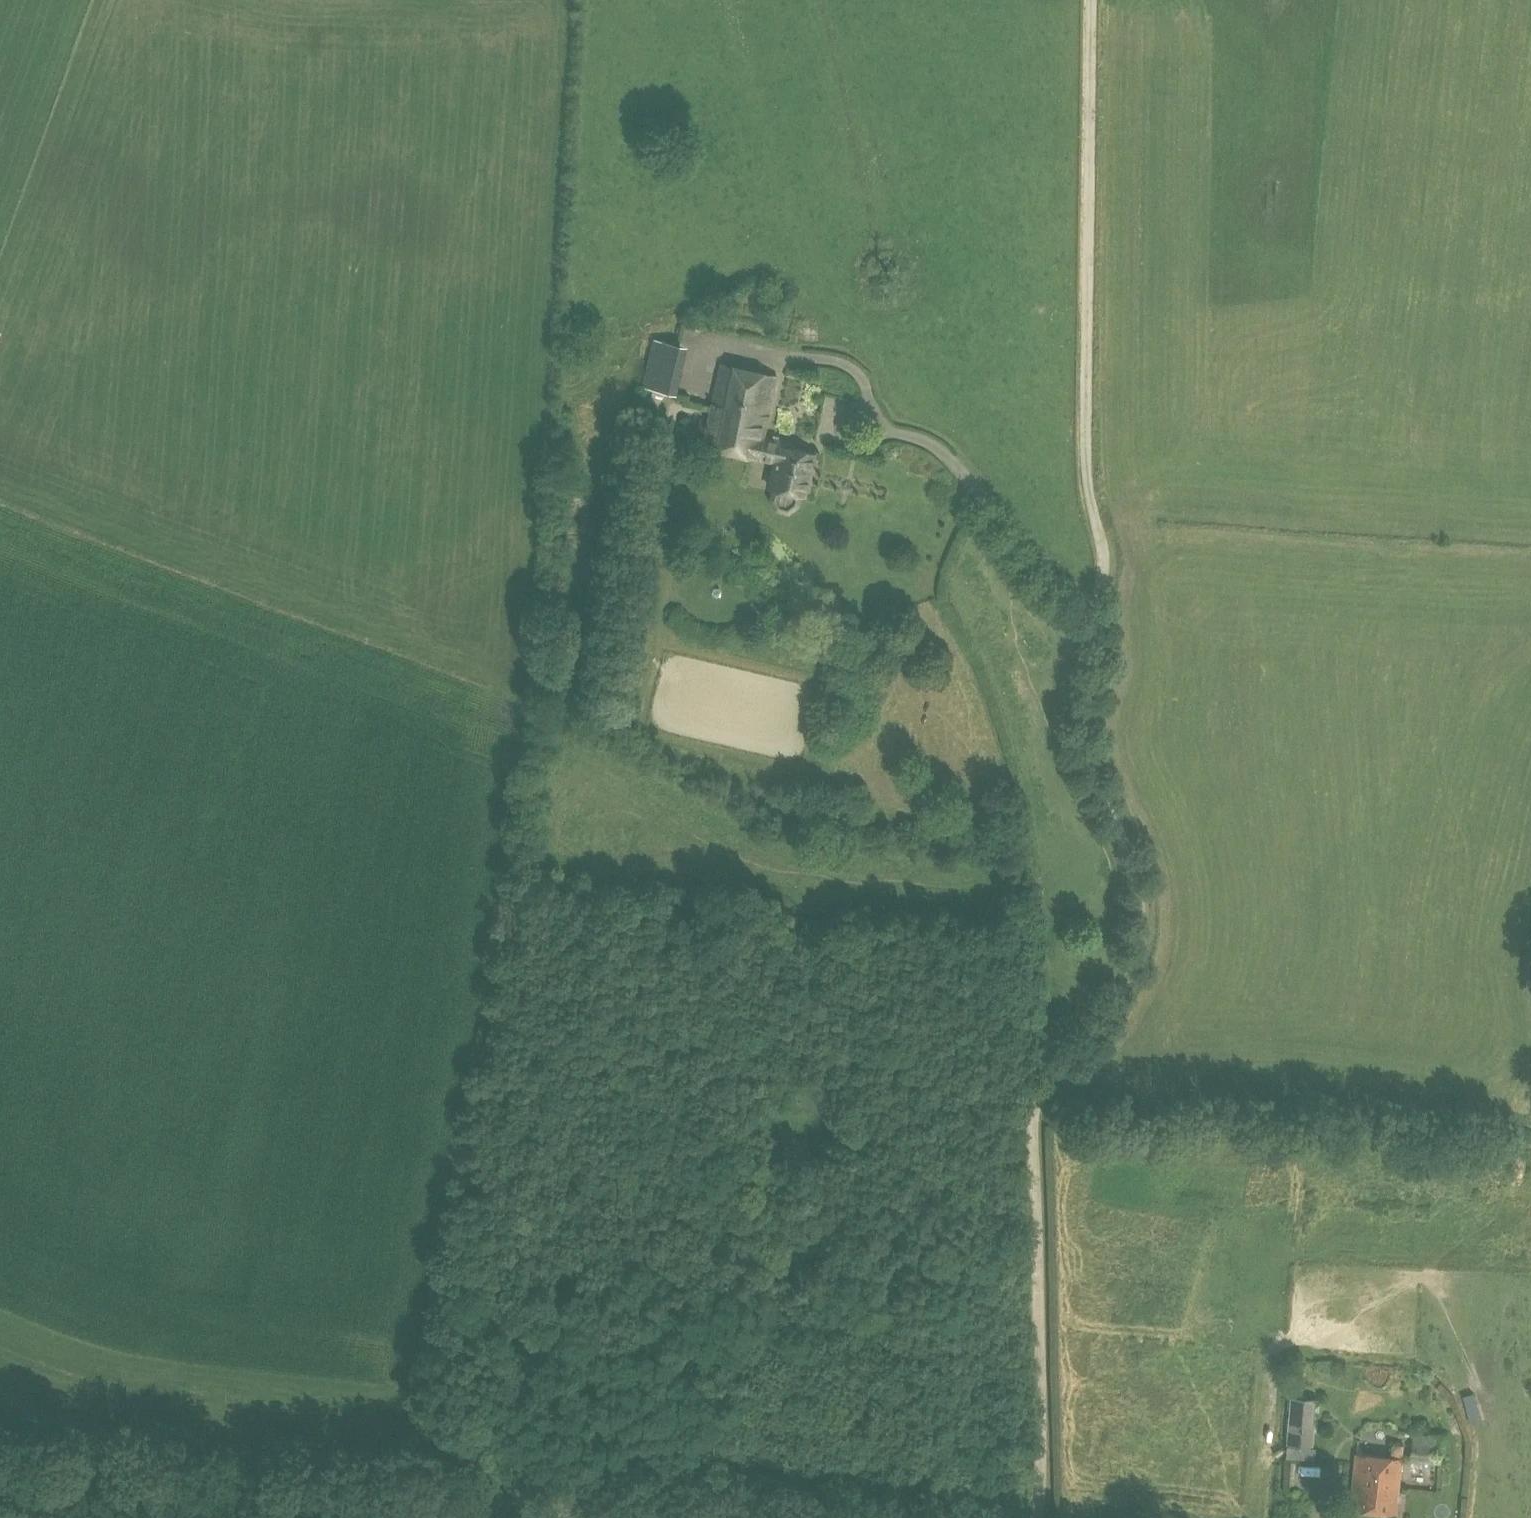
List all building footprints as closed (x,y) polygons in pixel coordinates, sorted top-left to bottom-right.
[(642,385),(677,393),(687,345),(653,337),(642,385)] [(778,507),(788,509),(796,503),(798,493),(804,494),(813,452),(778,444),(779,439),(763,436),(777,374),(721,362),(703,444),(776,460),(770,486),(776,487),(774,497),(778,507)] [(1463,1395),(1466,1407),(1477,1405),(1473,1391),(1463,1395)] [(1286,1456),(1315,1458),(1316,1447),(1313,1447),(1317,1398),(1290,1395),(1286,1444),(1287,1444),(1286,1456)] [(1410,1460),(1440,1463),(1443,1435),(1413,1432),(1410,1460)] [(1350,1507),(1395,1512),(1402,1443),(1392,1442),(1390,1456),(1356,1453),(1350,1507)]
